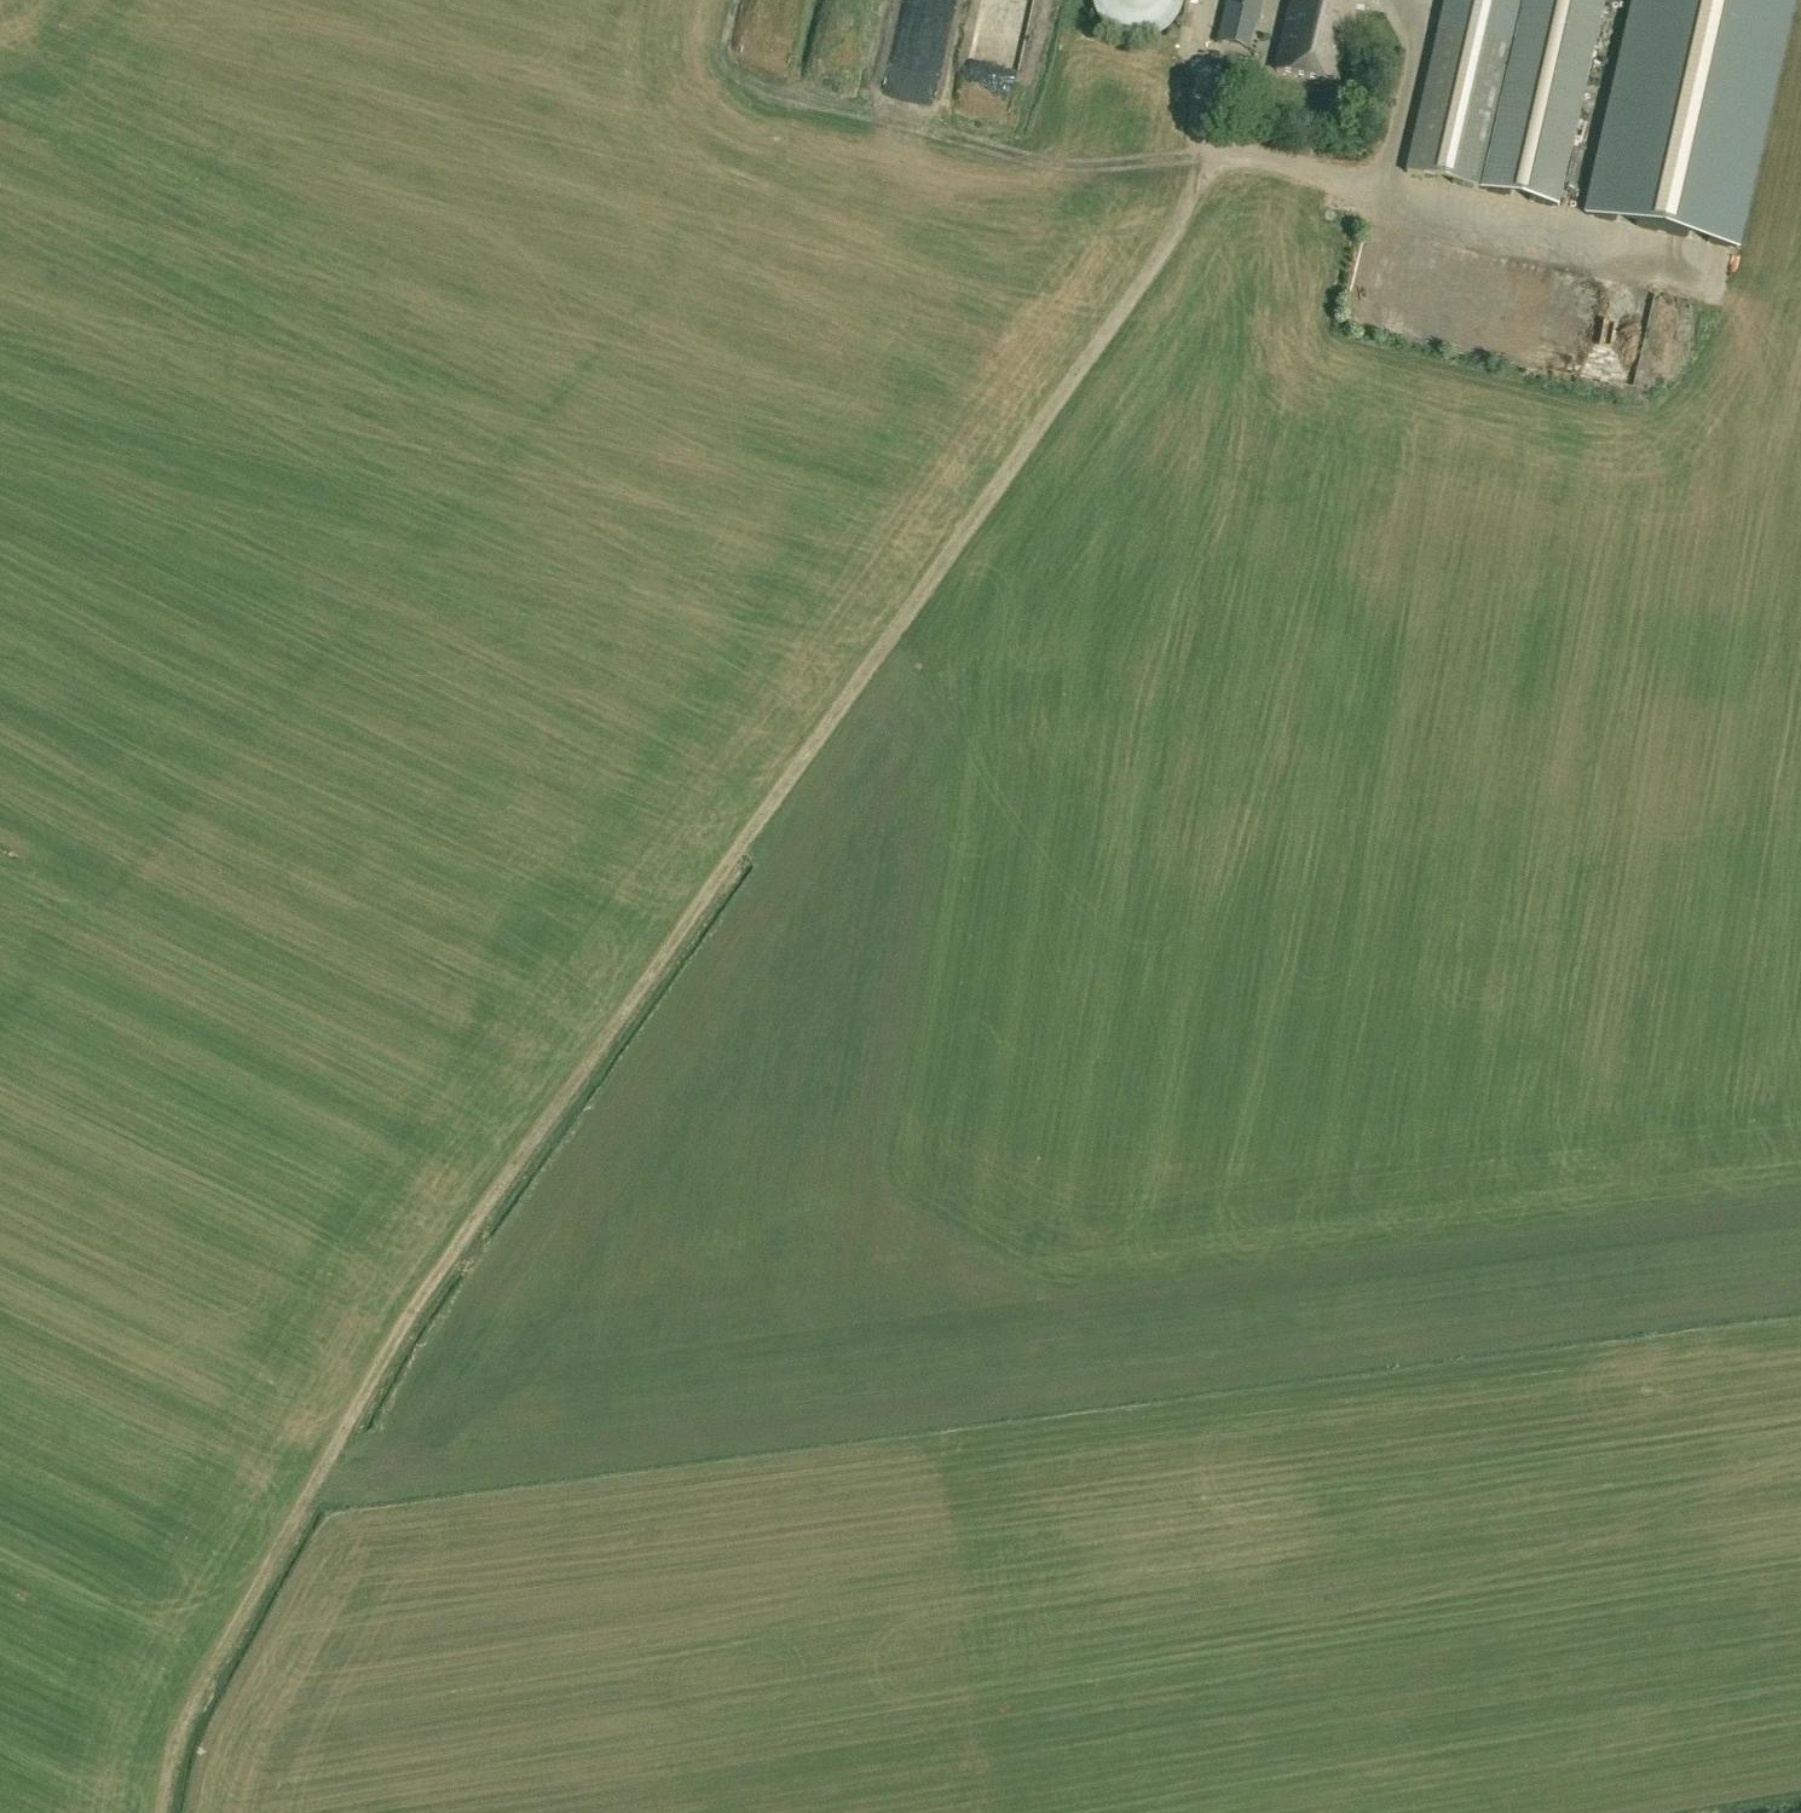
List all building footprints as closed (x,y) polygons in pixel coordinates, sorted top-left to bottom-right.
[(1091,2),(1092,7),(1094,13),(1097,18),(1100,22),(1103,27),(1107,31),(1112,34),(1116,37),(1122,39),(1127,41),(1133,41),(1138,42),(1144,41),(1149,40),(1155,38),(1160,35),(1164,32),(1169,29),(1173,25),(1176,20),(1178,15),(1181,10),(1182,4),(1182,0),(1091,0),(1091,2)] [(1223,18),(1256,26),(1262,0),(1227,0),(1223,18)] [(1356,0),(1290,0),(1274,70),(1336,85),(1356,0)] [(1406,173),(1551,207),(1598,0),(1445,0),(1406,173)] [(1584,214),(1730,247),(1785,0),(1633,0),(1584,214)]
